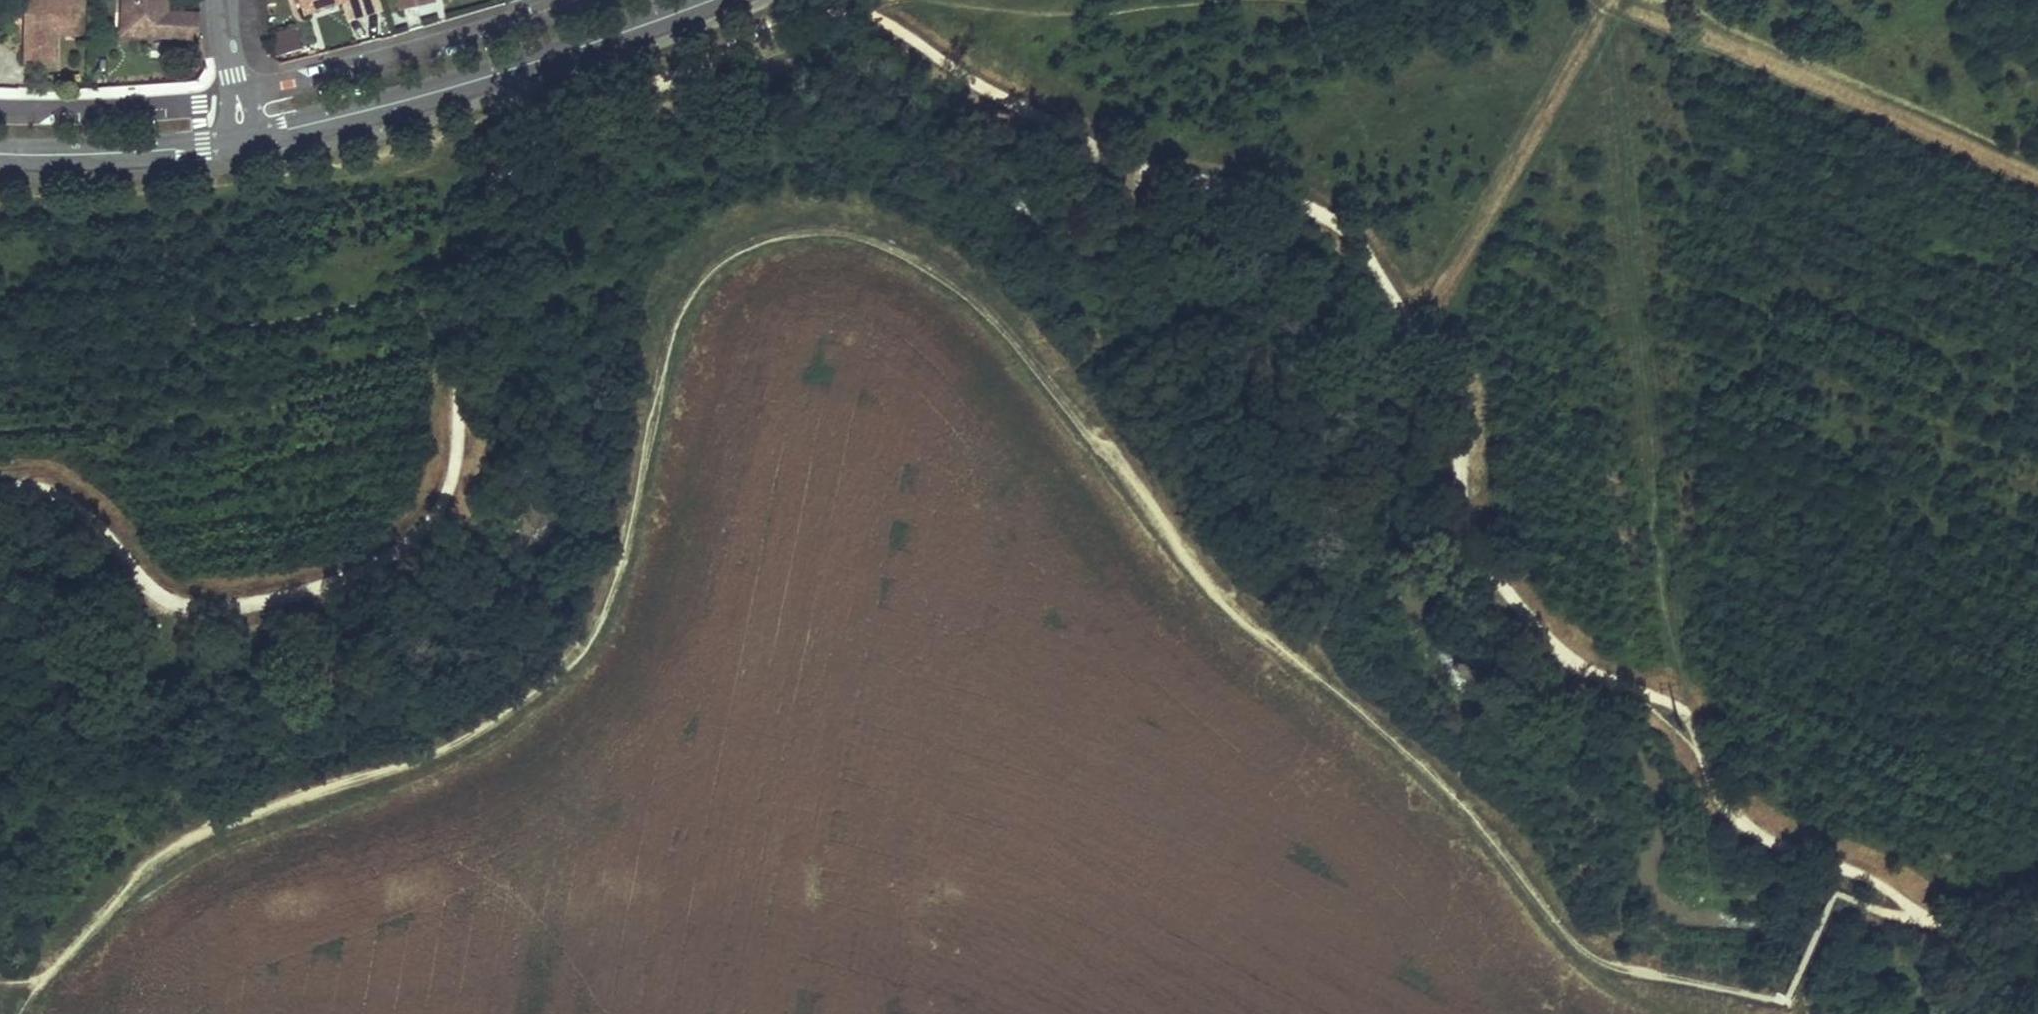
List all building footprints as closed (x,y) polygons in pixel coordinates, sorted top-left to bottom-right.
[(74,0),(23,0),(21,67),(51,67),(52,40),(74,39),(74,0)] [(120,23),(128,23),(128,43),(199,45),(199,16),(168,16),(160,16),(160,3),(168,3),(168,0),(121,0),(120,23)] [(291,4),(302,0),(306,13),(346,0),(289,0),(291,4)] [(302,0),(291,4),(294,16),(306,13),(302,0)] [(430,6),(429,0),(392,0),(396,14),(430,6)] [(168,16),(168,3),(160,3),(160,16),(168,16)] [(120,23),(120,43),(128,43),(128,23),(120,23)] [(274,55),(301,50),(296,26),(269,31),(274,55)]
